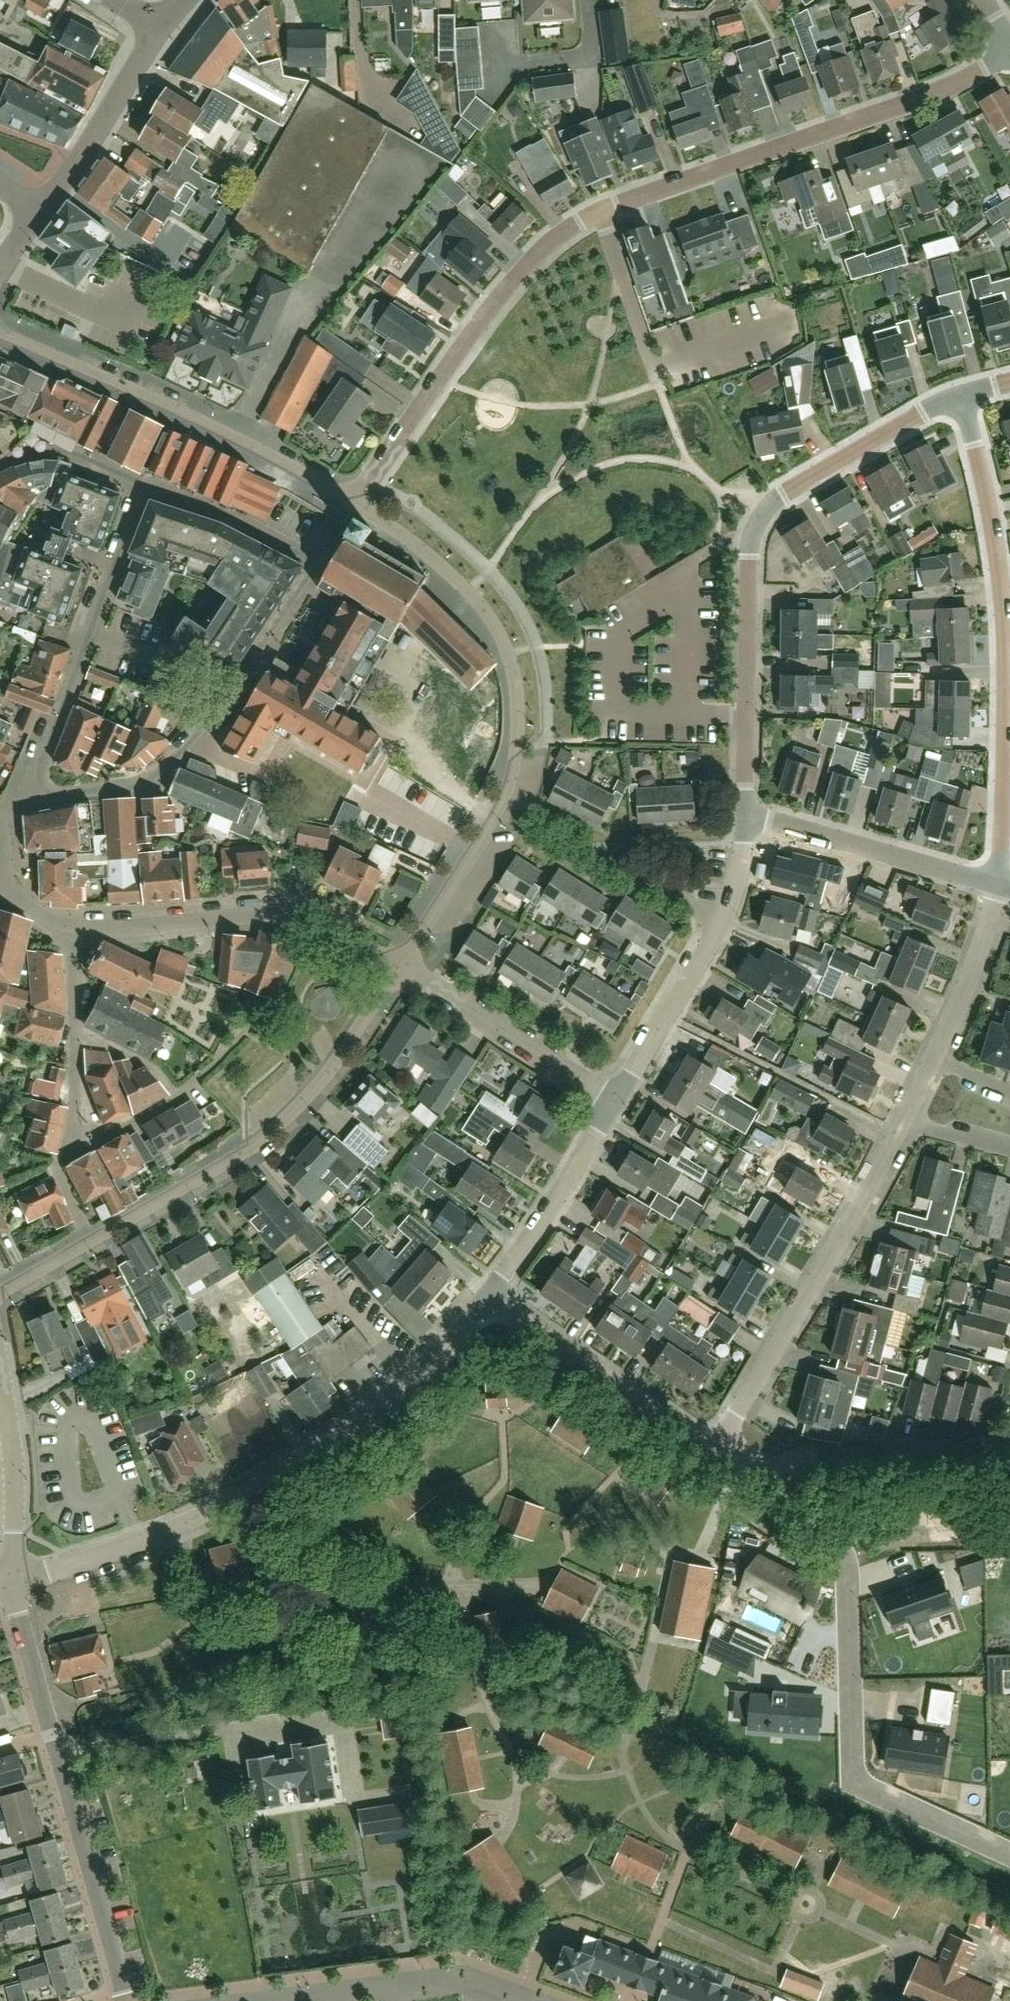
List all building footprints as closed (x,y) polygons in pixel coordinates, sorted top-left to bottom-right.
[(25,8),(43,18),(52,0),(29,0),(25,8)] [(258,16),(251,6),(258,1),(257,0),(226,0),(220,4),(238,29),(235,30),(247,47),(264,42),(269,63),(281,59),(275,39),(280,38),(273,5),(258,16)] [(396,23),(397,33),(414,32),(415,0),(393,0),(393,8),(394,15),(396,15),(396,23)] [(527,21),(541,20),(542,28),(561,27),(560,19),(575,18),(573,0),(525,0),(527,21)] [(773,14),(784,4),(780,0),(760,0),(773,14)] [(893,10),(886,0),(871,0),(880,15),(882,18),(893,10)] [(893,10),(909,0),(886,0),(893,10)] [(928,3),(926,0),(909,0),(893,10),(900,32),(911,25),(907,18),(929,5),(937,18),(923,26),(939,52),(960,39),(952,25),(956,23),(942,0),(932,0),(928,3)] [(629,60),(622,9),(602,12),(608,62),(629,60)] [(848,56),(847,57),(843,44),(830,48),(835,61),(824,65),(810,28),(814,26),(808,10),(792,18),(811,69),(820,66),(831,98),(834,97),(835,99),(838,100),(850,96),(851,93),(851,91),(859,88),(848,56)] [(881,28),(876,16),(874,11),(852,19),(875,83),(900,74),(894,58),(897,57),(892,41),(891,41),(889,36),(886,26),(881,28)] [(247,47),(235,30),(233,32),(219,13),(173,72),(214,90),(237,99),(242,102),(284,127),(310,82),(285,77),(281,59),(269,63),(264,42),(247,47)] [(721,37),(745,31),(741,14),(716,20),(721,37)] [(455,52),(455,29),(455,15),(439,15),(439,28),(439,64),(456,63),(455,52)] [(90,61),(102,37),(62,16),(56,28),(67,33),(60,45),(90,61)] [(484,88),(479,27),(455,29),(455,52),(456,63),(459,90),(459,91),(484,89),(484,88)] [(752,47),(757,60),(761,72),(774,67),(771,60),(778,57),(772,40),(771,40),(768,32),(751,39),(754,46),(752,47)] [(297,76),(312,77),(326,77),(326,33),(304,33),(304,37),(290,37),(290,65),(297,65),(297,76)] [(7,75),(9,74),(30,85),(29,85),(87,115),(108,73),(107,72),(51,43),(41,63),(0,42),(0,73),(7,75)] [(397,47),(408,61),(414,53),(414,46),(397,47)] [(795,53),(794,53),(792,47),(782,51),(784,56),(783,57),(786,64),(780,66),(787,85),(777,89),(786,113),(813,104),(804,79),(795,53)] [(357,91),(358,91),(356,57),(341,58),(343,92),(357,91)] [(744,74),(743,75),(730,79),(736,96),(722,101),(732,131),(737,130),(740,133),(751,129),(751,125),(755,123),(752,113),(750,108),(756,107),(752,94),(767,88),(761,72),(757,60),(742,65),(744,74)] [(651,90),(647,80),(641,63),(626,68),(642,113),(657,108),(650,90),(651,90)] [(574,74),(532,81),(536,103),(577,97),(574,74)] [(64,106),(44,95),(43,97),(10,81),(0,78),(0,90),(6,92),(0,110),(0,123),(44,139),(51,125),(53,127),(64,106)] [(349,105),(312,84),(231,227),(307,270),(308,271),(389,128),(352,106),(349,105)] [(166,92),(152,115),(190,138),(188,136),(195,124),(207,132),(216,118),(228,125),(242,102),(237,99),(214,90),(201,113),(166,92)] [(1009,101),(1002,90),(981,102),(998,131),(1008,125),(1009,129),(1009,100),(1009,101)] [(711,138),(710,136),(710,134),(705,119),(718,115),(717,114),(718,113),(710,91),(687,99),(688,103),(690,111),(694,121),(675,127),(682,148),(711,138)] [(476,95),(461,115),(481,131),(496,111),(476,95)] [(427,136),(420,145),(452,163),(461,152),(432,97),(426,100),(416,115),(427,136)] [(51,125),(44,139),(67,148),(84,117),(64,106),(53,127),(51,125)] [(615,150),(622,148),(629,167),(659,157),(651,136),(642,140),(632,111),(605,121),(615,150)] [(963,151),(959,143),(973,136),(960,112),(937,124),(965,175),(966,179),(974,174),(969,164),(970,164),(963,151)] [(142,140),(158,150),(156,153),(165,159),(167,156),(176,161),(169,172),(168,173),(186,184),(187,183),(195,188),(196,188),(202,179),(203,176),(192,170),(199,158),(184,149),(190,138),(152,115),(156,117),(142,140)] [(584,135),(566,142),(577,170),(581,168),(588,185),(593,183),(594,187),(610,181),(608,177),(613,175),(608,162),(614,159),(597,117),(579,124),(584,135)] [(965,175),(937,124),(914,137),(917,143),(926,159),(916,164),(925,181),(936,176),(932,169),(945,162),(951,172),(955,180),(965,175)] [(537,185),(548,205),(574,190),(563,170),(545,139),(532,146),(538,158),(526,165),(537,185)] [(870,152),(881,183),(885,196),(897,192),(925,181),(916,164),(913,158),(900,163),(893,144),(870,152)] [(159,193),(147,213),(162,222),(164,223),(176,204),(174,202),(178,196),(179,196),(186,184),(168,173),(169,172),(163,169),(164,168),(155,162),(136,150),(135,151),(123,170),(104,156),(88,178),(101,188),(107,180),(121,190),(119,192),(123,196),(121,198),(126,201),(127,200),(130,203),(142,185),(140,184),(144,179),(162,189),(159,193)] [(847,160),(851,170),(854,180),(841,184),(850,209),(874,201),(869,187),(881,183),(870,152),(847,160)] [(825,240),(853,230),(833,175),(821,179),(818,170),(780,183),(786,201),(799,197),(804,210),(817,206),(823,222),(819,223),(825,240)] [(437,187),(458,206),(469,195),(447,174),(437,187)] [(1009,185),(1009,180),(1000,175),(993,190),(1004,196),(1009,185)] [(101,188),(88,178),(77,193),(107,214),(126,228),(126,227),(131,221),(114,208),(121,198),(123,196),(119,192),(121,190),(107,180),(101,188)] [(506,197),(493,211),(486,204),(479,212),(495,227),(494,227),(511,243),(532,220),(506,197)] [(1009,219),(1009,199),(997,206),(1002,215),(1006,221),(1009,219)] [(59,215),(40,241),(64,255),(53,269),(78,288),(90,270),(108,246),(103,243),(110,233),(71,204),(70,204),(69,204),(68,204),(67,205),(62,211),(59,215)] [(1002,215),(997,206),(985,213),(993,225),(1004,218),(1002,215)] [(135,233),(140,236),(150,242),(162,222),(147,213),(135,233)] [(723,214),(678,230),(688,261),(734,245),(733,241),(739,238),(744,251),(759,246),(749,215),(726,223),(723,214)] [(980,214),(971,221),(960,231),(967,240),(978,231),(988,224),(980,214)] [(494,262),(483,253),(492,243),(459,215),(446,231),(444,229),(426,250),(445,265),(448,261),(475,284),(484,274),(488,275),(494,268),(493,263),(494,262)] [(656,280),(661,293),(667,311),(688,303),(669,250),(665,237),(654,240),(650,228),(626,236),(633,258),(629,259),(638,286),(656,280)] [(392,235),(390,255),(406,257),(409,238),(392,235)] [(951,238),(933,243),(937,257),(958,251),(951,238)] [(936,278),(954,273),(950,257),(932,262),(936,278)] [(381,288),(402,303),(412,289),(391,274),(390,276),(383,272),(375,282),(382,287),(381,288)] [(198,315),(194,313),(187,329),(180,326),(172,341),(180,344),(176,353),(203,366),(199,375),(217,383),(221,374),(248,386),(266,346),(265,345),(291,288),(265,276),(245,320),(251,322),(245,336),(214,322),(215,319),(200,312),(198,315)] [(437,276),(422,297),(450,318),(465,296),(437,276)] [(991,283),(994,295),(980,299),(993,349),(997,348),(998,352),(1009,349),(1009,278),(991,283)] [(928,317),(940,363),(965,356),(956,323),(968,319),(961,291),(937,297),(942,313),(928,317)] [(393,305),(390,309),(375,331),(390,341),(385,350),(401,361),(410,348),(421,356),(427,346),(430,348),(438,336),(411,317),(415,311),(410,308),(396,300),(393,305)] [(874,333),(888,383),(913,376),(905,347),(917,343),(910,320),(897,324),(897,326),(874,333)] [(78,329),(66,324),(64,329),(62,334),(65,335),(74,339),(78,329)] [(314,342),(331,354),(344,363),(354,349),(324,328),(314,342)] [(841,348),(840,334),(827,335),(829,349),(841,348)] [(825,361),(840,411),(864,404),(854,369),(865,366),(866,370),(868,369),(857,335),(844,339),(848,354),(825,361)] [(331,354),(314,342),(306,337),(262,418),(293,434),(323,377),(320,375),(331,354)] [(814,364),(815,341),(781,361),(790,412),(752,419),(759,456),(791,451),(790,446),(806,443),(802,421),(815,413),(809,404),(814,364)] [(366,378),(344,363),(331,354),(320,375),(323,377),(338,388),(315,421),(354,448),(366,432),(354,423),(371,398),(359,389),(366,378)] [(15,368),(0,361),(0,402),(16,368),(15,368)] [(48,380),(18,364),(15,368),(16,368),(0,402),(0,404),(29,418),(48,380)] [(114,419),(120,406),(102,397),(101,399),(66,381),(59,383),(53,395),(49,393),(54,383),(48,380),(29,418),(93,451),(110,417),(114,419)] [(122,430),(120,428),(118,428),(112,440),(117,442),(109,458),(140,474),(163,428),(131,412),(122,430)] [(1009,436),(1009,439),(1009,421),(1005,422),(1006,424),(1002,425),(1005,437),(1009,436)] [(255,515),(258,508),(262,500),(269,484),(245,473),(249,466),(167,429),(148,471),(230,508),(232,504),(255,515)] [(945,483),(939,486),(933,476),(943,470),(928,443),(906,456),(921,482),(922,481),(928,491),(922,496),(929,511),(952,498),(945,483)] [(66,475),(67,475),(71,466),(60,462),(44,462),(31,464),(17,471),(28,486),(37,500),(54,507),(66,475)] [(894,504),(909,495),(892,465),(869,478),(877,491),(874,493),(884,510),(885,510),(892,522),(901,516),(901,515),(894,504)] [(17,471),(16,469),(0,478),(0,501),(25,516),(37,500),(28,486),(17,471)] [(70,513),(62,536),(52,533),(43,555),(14,545),(0,596),(0,605),(9,608),(15,613),(24,613),(25,610),(30,612),(62,623),(82,570),(63,563),(72,538),(101,549),(121,495),(67,475),(66,475),(54,507),(70,513)] [(862,511),(863,511),(850,489),(822,505),(835,527),(851,518),(859,533),(871,526),(862,511)] [(25,516),(0,501),(0,538),(8,543),(25,516)] [(222,525),(151,502),(131,553),(135,555),(172,570),(171,572),(172,572),(210,585),(226,595),(204,630),(187,619),(174,639),(232,677),(304,567),(222,525)] [(825,546),(821,541),(809,521),(785,536),(802,562),(814,555),(824,571),(830,567),(846,593),(859,585),(843,556),(842,556),(834,541),(825,546)] [(249,708),(223,751),(255,764),(279,725),(361,773),(382,739),(345,718),(401,623),(468,688),(494,661),(421,590),(428,579),(365,542),(372,531),(357,522),(318,589),(344,604),(303,674),(277,659),(248,707),(249,708)] [(909,540),(914,550),(941,534),(935,524),(909,540)] [(889,539),(901,560),(914,552),(901,532),(889,539)] [(714,542),(709,535),(704,538),(708,545),(714,542)] [(8,543),(7,544),(5,543),(0,551),(0,596),(14,545),(8,543)] [(843,556),(859,585),(859,584),(876,574),(860,546),(843,556)] [(569,605),(570,604),(581,598),(591,615),(591,616),(599,611),(643,585),(642,584),(620,547),(577,573),(558,585),(557,585),(569,605)] [(939,557),(931,559),(929,550),(921,551),(922,559),(919,559),(924,591),(912,592),(913,598),(952,596),(954,596),(952,580),(964,578),(960,552),(939,556),(939,557)] [(172,570),(135,555),(117,600),(135,607),(141,609),(144,600),(153,603),(163,579),(168,581),(172,572),(171,572),(172,570)] [(939,637),(969,636),(967,607),(942,609),(941,598),(952,596),(913,598),(913,599),(910,600),(911,624),(913,624),(914,639),(924,639),(939,638),(939,637)] [(834,600),(821,600),(820,615),(832,615),(834,613),(834,600)] [(785,610),(784,634),(833,635),(834,626),(831,626),(815,626),(816,615),(816,611),(808,611),(785,610)] [(833,644),(833,635),(784,634),(784,655),(782,655),(782,658),(815,658),(815,643),(833,644)] [(939,637),(939,638),(940,654),(927,655),(927,666),(970,663),(969,636),(939,637)] [(12,685),(54,700),(71,651),(41,641),(33,672),(18,667),(12,685)] [(832,669),(859,669),(859,655),(833,654),(832,669)] [(129,683),(124,680),(95,669),(91,667),(87,679),(119,692),(122,684),(127,686),(129,683)] [(859,669),(832,669),(832,678),(809,678),(809,677),(784,676),(783,689),(779,689),(779,710),(799,710),(799,706),(808,706),(809,691),(833,692),(833,683),(858,684),(858,671),(859,671),(859,669)] [(876,688),(892,688),(892,675),(876,675),(876,688)] [(940,709),(969,710),(970,682),(927,680),(927,691),(940,692),(940,709)] [(0,696),(7,698),(12,685),(5,682),(0,696)] [(55,700),(54,700),(12,685),(7,698),(7,699),(27,707),(39,711),(50,715),(55,700)] [(116,765),(116,766),(144,767),(171,742),(152,734),(161,715),(187,725),(200,710),(175,700),(151,691),(137,722),(116,765)] [(105,720),(90,712),(93,704),(80,698),(76,706),(54,762),(80,774),(82,769),(105,720)] [(968,737),(969,710),(940,709),(916,708),(915,725),(909,741),(929,749),(943,749),(943,737),(968,737)] [(116,765),(137,722),(128,718),(124,729),(105,720),(82,769),(97,775),(105,759),(116,765)] [(13,725),(0,719),(0,763),(4,765),(12,748),(3,745),(13,725)] [(828,772),(836,745),(843,721),(825,719),(817,743),(834,749),(828,772)] [(877,790),(885,764),(885,763),(890,743),(892,735),(879,731),(876,739),(875,739),(866,767),(854,764),(855,759),(856,759),(858,752),(836,745),(828,772),(836,775),(827,805),(851,812),(857,792),(875,797),(877,790)] [(812,788),(822,755),(795,747),(791,761),(789,760),(789,762),(785,763),(782,771),(785,774),(780,791),(803,798),(807,787),(812,788)] [(910,797),(913,798),(925,802),(931,780),(934,781),(940,762),(925,757),(918,780),(905,776),(905,777),(894,774),(896,767),(885,764),(877,790),(878,790),(875,801),(882,803),(877,819),(901,827),(910,797)] [(186,772),(207,780),(212,767),(191,759),(186,772)] [(575,813),(590,783),(565,770),(567,766),(561,762),(560,763),(553,778),(560,781),(550,800),(575,813)] [(931,780),(925,802),(935,805),(926,834),(953,842),(958,826),(961,827),(966,811),(965,811),(971,791),(958,788),(952,806),(939,802),(945,784),(947,784),(953,766),(940,762),(934,781),(931,780)] [(207,780),(186,772),(180,769),(170,794),(233,821),(229,830),(250,839),(264,804),(207,780)] [(666,789),(668,821),(672,821),(695,819),(694,797),(702,796),(701,779),(700,779),(692,780),(693,787),(666,789)] [(250,788),(252,799),(260,802),(267,786),(254,780),(250,788)] [(616,809),(624,794),(628,785),(619,780),(613,790),(616,792),(614,795),(590,783),(575,813),(599,825),(609,806),(616,809)] [(668,821),(666,789),(638,790),(638,783),(629,784),(631,801),(639,801),(640,823),(662,821),(668,821)] [(331,819),(430,859),(435,845),(401,831),(405,821),(341,795),(331,819)] [(135,821),(137,844),(154,843),(158,842),(158,835),(175,834),(173,806),(168,807),(167,798),(144,800),(145,820),(135,821)] [(109,870),(110,887),(110,903),(140,901),(138,855),(137,844),(135,821),(134,799),(121,800),(105,801),(107,833),(94,834),(94,837),(95,854),(108,854),(109,870)] [(91,838),(94,837),(94,834),(90,802),(25,815),(28,852),(72,848),(73,851),(92,850),(91,838)] [(328,851),(332,829),(301,823),(297,845),(328,851)] [(345,890),(343,892),(367,903),(382,873),(387,875),(397,854),(377,845),(367,865),(359,861),(345,890)] [(223,849),(225,877),(241,876),(242,887),(271,884),(268,852),(260,853),(259,846),(223,849)] [(359,861),(361,857),(341,848),(325,881),(345,890),(359,861)] [(182,860),(185,899),(200,898),(196,852),(181,853),(182,860)] [(76,865),(76,854),(76,853),(39,854),(41,884),(57,884),(57,866),(76,865)] [(155,853),(141,854),(145,900),(145,903),(185,899),(182,860),(160,862),(160,853),(155,853)] [(57,884),(41,884),(41,902),(53,902),(52,908),(78,910),(78,901),(78,889),(84,889),(84,876),(88,876),(88,879),(104,878),(105,887),(110,887),(109,870),(108,854),(95,854),(76,854),(76,865),(57,866),(57,884)] [(792,862),(779,859),(777,868),(776,868),(772,884),(811,894),(815,879),(840,885),(845,868),(794,855),(792,862)] [(532,902),(540,887),(534,883),(541,871),(517,856),(500,885),(524,900),(525,898),(532,902)] [(566,912),(583,884),(560,869),(547,891),(540,887),(532,902),(538,906),(543,898),(566,912)] [(872,884),(864,880),(854,903),(881,914),(890,892),(872,884)] [(597,929),(606,914),(600,910),(607,899),(583,884),(566,912),(589,927),(591,924),(597,929)] [(911,920),(942,932),(943,931),(945,932),(948,931),(951,923),(950,919),(948,918),(951,910),(938,904),(940,899),(908,887),(904,897),(917,903),(911,920)] [(632,940),(650,911),(626,897),(613,918),(606,914),(597,929),(598,929),(592,938),(591,940),(598,945),(605,934),(604,933),(609,925),(632,940)] [(804,906),(791,901),(791,902),(773,897),(771,904),(767,903),(761,928),(773,931),(772,934),(790,939),(794,927),(812,932),(818,911),(804,907),(804,906)] [(650,911),(632,940),(655,954),(650,962),(657,967),(666,952),(659,948),(673,926),(650,911)] [(22,952),(28,922),(0,913),(0,980),(15,985),(16,979),(22,952)] [(911,938),(911,937),(913,933),(915,928),(887,917),(884,925),(897,931),(893,940),(901,944),(895,958),(927,971),(937,948),(911,938)] [(501,957),(511,942),(504,938),(499,946),(475,931),(458,959),(481,974),(494,952),(501,957)] [(247,936),(223,934),(218,982),(242,988),(242,984),(249,985),(248,988),(271,995),(284,968),(288,959),(293,940),(262,932),(261,941),(247,940),(247,936)] [(524,987),(542,958),(519,943),(517,946),(511,942),(501,957),(508,961),(501,972),(524,987)] [(128,1009),(149,1018),(155,1005),(141,998),(146,986),(175,997),(183,974),(191,976),(193,968),(185,966),(187,961),(160,952),(153,969),(100,943),(97,949),(92,947),(89,954),(93,956),(86,970),(111,984),(109,988),(133,1000),(128,1009)] [(795,958),(819,968),(824,955),(821,953),(800,945),(798,951),(795,958)] [(857,972),(862,962),(835,950),(836,947),(835,947),(828,964),(856,976),(857,972)] [(817,974),(793,962),(793,963),(768,948),(763,956),(759,964),(748,957),(736,977),(762,992),(771,977),(785,986),(778,997),(791,1005),(811,973),(816,976),(816,975),(817,974)] [(28,991),(64,996),(60,955),(27,952),(27,953),(22,952),(16,979),(29,982),(28,991)] [(927,971),(895,958),(882,952),(877,966),(881,968),(877,977),(891,983),(891,982),(917,993),(927,971)] [(567,984),(576,970),(570,965),(565,973),(542,958),(524,987),(547,1002),(561,980),(567,984)] [(590,1014),(608,986),(585,971),(583,974),(576,970),(567,984),(574,988),(566,999),(590,1014)] [(314,1010),(328,1010),(328,983),(314,983),(314,1010)] [(1,1005),(21,1010),(31,1012),(32,1007),(30,1007),(30,1003),(25,1002),(28,991),(7,985),(6,988),(0,986),(0,1010),(1,1005)] [(133,1000),(109,988),(104,985),(88,1016),(91,1017),(86,1028),(146,1059),(163,1026),(148,1019),(149,1018),(128,1009),(133,1000)] [(608,986),(590,1014),(613,1029),(627,1007),(634,1012),(643,997),(636,993),(631,1000),(608,986)] [(805,1008),(824,1015),(831,996),(812,989),(805,1008)] [(868,1016),(900,1031),(910,1009),(884,997),(885,996),(871,989),(867,998),(875,1002),(868,1016)] [(64,1004),(64,996),(28,991),(30,1003),(30,1007),(32,1007),(31,1012),(21,1010),(15,1035),(57,1046),(63,1019),(59,1018),(60,1014),(64,1015),(64,1004)] [(771,1013),(772,1014),(778,1006),(758,995),(753,1002),(750,1006),(746,1013),(723,999),(717,1008),(712,1006),(706,1015),(711,1018),(709,1021),(735,1037),(737,1033),(749,1041),(760,1024),(763,1026),(771,1013)] [(1009,1053),(1009,1005),(1003,1027),(992,1024),(981,1061),(1006,1068),(1009,1053)] [(890,1053),(900,1031),(868,1016),(862,1030),(838,1019),(829,1037),(860,1052),(862,1047),(865,1042),(890,1053)] [(429,1076),(436,1081),(448,1062),(442,1058),(443,1056),(426,1045),(433,1034),(408,1018),(383,1056),(408,1072),(415,1062),(431,1073),(429,1076)] [(781,1047),(763,1037),(755,1050),(773,1061),(781,1047)] [(823,1051),(835,1057),(829,1069),(824,1066),(818,1078),(837,1087),(836,1089),(851,1096),(853,1092),(867,1099),(878,1076),(870,1072),(873,1066),(876,1060),(860,1052),(829,1037),(823,1051)] [(678,1074),(677,1076),(718,1101),(734,1111),(753,1122),(759,1112),(734,1097),(738,1092),(731,1088),(737,1078),(722,1069),(731,1055),(711,1046),(706,1055),(701,1063),(689,1056),(685,1064),(681,1063),(678,1065),(677,1068),(676,1071),(678,1074)] [(436,1081),(422,1102),(441,1114),(476,1061),(458,1049),(448,1062),(436,1081)] [(83,1050),(83,1076),(102,1124),(130,1114),(111,1066),(108,1054),(83,1050)] [(113,1063),(132,1112),(165,1095),(143,1071),(133,1073),(126,1061),(113,1063)] [(372,1076),(346,1107),(364,1122),(360,1127),(359,1126),(344,1142),(374,1169),(389,1152),(379,1143),(384,1138),(377,1132),(402,1103),(372,1076)] [(677,1076),(676,1078),(672,1076),(664,1091),(667,1093),(665,1097),(690,1112),(695,1104),(710,1113),(718,1101),(677,1076)] [(59,1085),(41,1080),(36,1079),(35,1084),(30,1083),(28,1092),(33,1093),(33,1095),(56,1100),(59,1085)] [(770,1098),(807,1117),(813,1104),(816,1097),(780,1079),(770,1098)] [(479,1104),(514,1126),(519,1117),(547,1136),(562,1114),(549,1106),(551,1102),(519,1081),(511,1094),(512,1094),(506,1103),(487,1091),(486,1093),(479,1104)] [(53,1154),(64,1108),(31,1100),(27,1117),(33,1119),(26,1147),(53,1154)] [(156,1152),(170,1143),(172,1147),(188,1138),(181,1127),(200,1116),(191,1100),(172,1111),(142,1128),(156,1152)] [(510,1133),(514,1126),(479,1104),(463,1130),(487,1145),(490,1140),(501,1147),(495,1157),(522,1175),(535,1155),(522,1147),(524,1143),(510,1133)] [(695,1151),(685,1146),(672,1137),(678,1127),(674,1125),(675,1123),(656,1111),(641,1136),(660,1148),(661,1147),(674,1155),(672,1159),(669,1164),(683,1172),(701,1182),(707,1170),(690,1160),(695,1151)] [(746,1134),(753,1122),(734,1111),(727,1123),(746,1134)] [(825,1116),(821,1113),(820,1112),(815,1121),(808,1117),(806,1120),(797,1115),(785,1136),(822,1157),(828,1145),(841,1152),(842,1150),(845,1150),(848,1149),(849,1146),(849,1143),(847,1141),(853,1131),(826,1115),(825,1116)] [(703,1131),(690,1123),(681,1139),(693,1146),(703,1131)] [(748,1141),(777,1150),(782,1133),(754,1123),(748,1141)] [(468,1172),(457,1189),(496,1214),(509,1195),(497,1187),(500,1182),(487,1173),(491,1168),(432,1130),(423,1144),(468,1172)] [(125,1206),(135,1200),(122,1175),(153,1159),(147,1148),(136,1154),(125,1135),(97,1150),(113,1180),(111,1181),(125,1206)] [(338,1156),(327,1145),(319,1138),(298,1160),(301,1162),(318,1177),(329,1186),(338,1177),(343,1181),(352,1171),(358,1177),(367,1167),(351,1152),(343,1161),(338,1157),(338,1156)] [(742,1168),(747,1150),(736,1147),(732,1166),(742,1168)] [(111,1187),(93,1151),(64,1167),(83,1203),(99,1194),(103,1204),(95,1208),(101,1221),(124,1209),(113,1187),(111,1187)] [(645,1190),(648,1185),(667,1197),(683,1172),(669,1164),(659,1158),(655,1165),(632,1151),(629,1156),(627,1154),(624,1155),(618,1165),(618,1168),(621,1169),(618,1173),(645,1190)] [(159,1154),(153,1159),(158,1168),(165,1164),(159,1154)] [(945,1187),(950,1168),(951,1164),(947,1163),(946,1159),(934,1156),(931,1159),(926,1158),(916,1195),(931,1199),(923,1230),(947,1236),(959,1190),(952,1188),(945,1187)] [(396,1159),(390,1174),(411,1183),(417,1168),(396,1159)] [(329,1187),(329,1186),(318,1177),(301,1162),(286,1177),(314,1203),(329,1187)] [(823,1183),(821,1182),(797,1168),(791,1178),(782,1173),(776,1184),(785,1189),(785,1190),(810,1205),(823,1183)] [(1000,1239),(1001,1240),(1009,1205),(1009,1198),(1005,1197),(999,1195),(1003,1182),(1004,1178),(978,1172),(969,1209),(981,1212),(975,1233),(997,1238),(1000,1239)] [(9,1175),(0,1179),(0,1185),(11,1180),(9,1175)] [(15,1196),(27,1221),(49,1211),(57,1228),(69,1222),(61,1205),(63,1204),(51,1179),(15,1196)] [(422,1190),(446,1208),(432,1226),(448,1238),(469,1254),(487,1230),(472,1219),(477,1213),(458,1199),(431,1179),(422,1190)] [(615,1227),(615,1226),(622,1216),(640,1227),(647,1215),(648,1215),(652,1208),(651,1207),(629,1194),(626,1200),(609,1189),(607,1191),(603,1189),(591,1209),(595,1211),(593,1214),(606,1222),(615,1227)] [(328,1242),(319,1231),(293,1202),(285,1209),(277,1199),(274,1202),(263,1190),(241,1209),(266,1237),(273,1244),(286,1232),(290,1237),(293,1234),(303,1245),(303,1244),(313,1255),(328,1242)] [(765,1197),(765,1198),(762,1196),(749,1217),(761,1225),(790,1242),(802,1221),(777,1206),(778,1205),(765,1197)] [(354,1224),(366,1212),(357,1202),(345,1214),(354,1224)] [(1001,1240),(1000,1239),(999,1243),(1007,1245),(1009,1246),(1009,1205),(1001,1240)] [(697,1216),(680,1206),(675,1214),(672,1219),(690,1230),(697,1216)] [(909,1216),(899,1213),(896,1222),(907,1225),(909,1216)] [(404,1249),(397,1258),(411,1270),(437,1294),(449,1280),(446,1277),(452,1270),(431,1252),(440,1241),(409,1214),(398,1227),(413,1239),(404,1249)] [(777,1263),(790,1242),(761,1225),(754,1238),(744,1233),(739,1242),(752,1250),(753,1249),(777,1263)] [(583,1256),(592,1261),(605,1239),(586,1227),(582,1235),(577,1242),(588,1249),(583,1256)] [(620,1245),(625,1248),(636,1255),(649,1264),(655,1268),(663,1256),(646,1244),(647,1244),(628,1232),(627,1233),(624,1239),(620,1245)] [(872,1264),(911,1274),(916,1253),(931,1257),(936,1240),(911,1234),(909,1241),(907,1250),(880,1243),(877,1254),(875,1255),(872,1264)] [(156,1266),(159,1264),(143,1236),(122,1248),(130,1263),(121,1268),(150,1322),(166,1312),(161,1304),(173,1297),(156,1266)] [(208,1289),(214,1285),(236,1272),(224,1250),(219,1253),(213,1256),(202,1237),(169,1256),(186,1285),(201,1277),(208,1289)] [(624,1272),(636,1255),(625,1248),(614,1265),(624,1272)] [(437,1294),(411,1270),(397,1258),(395,1256),(380,1273),(363,1251),(346,1266),(370,1294),(385,1281),(394,1289),(393,1290),(417,1311),(423,1304),(426,1307),(437,1294)] [(728,1280),(757,1297),(770,1276),(744,1261),(745,1260),(733,1252),(727,1262),(735,1267),(728,1280)] [(649,1264),(636,1255),(624,1272),(612,1290),(619,1295),(612,1306),(611,1305),(595,1330),(615,1343),(643,1302),(631,1294),(637,1284),(636,1283),(645,1270),(649,1264)] [(562,1306),(581,1277),(571,1270),(575,1264),(565,1257),(558,1268),(557,1268),(541,1292),(562,1306)] [(669,1259),(661,1270),(682,1287),(690,1277),(669,1259)] [(246,1281),(255,1293),(284,1272),(276,1260),(246,1281)] [(905,1295),(911,1274),(872,1264),(870,1271),(872,1274),(869,1286),(895,1293),(893,1301),(891,1309),(894,1310),(915,1316),(920,1299),(905,1295)] [(999,1265),(992,1291),(1009,1295),(1009,1268),(999,1265)] [(334,1319),(322,1327),(284,1272),(255,1293),(293,1349),(303,1343),(331,1381),(373,1348),(355,1327),(346,1334),(334,1319)] [(78,1296),(88,1318),(92,1325),(103,1320),(119,1354),(146,1341),(130,1306),(131,1306),(116,1274),(98,1283),(98,1284),(99,1287),(78,1296)] [(581,1277),(562,1306),(580,1319),(583,1320),(599,1296),(598,1295),(605,1284),(596,1278),(592,1284),(581,1277)] [(969,1283),(953,1279),(948,1299),(963,1303),(969,1283)] [(720,1292),(712,1287),(706,1296),(719,1304),(720,1303),(745,1318),(757,1297),(728,1280),(720,1292)] [(992,1291),(986,1289),(980,1315),(979,1315),(1007,1323),(1009,1324),(1009,1295),(992,1291)] [(669,1324),(681,1307),(665,1297),(655,1310),(643,1302),(615,1343),(636,1357),(651,1335),(655,1337),(659,1340),(659,1339),(669,1324)] [(839,1331),(838,1333),(885,1345),(888,1334),(894,1310),(891,1309),(872,1304),(870,1310),(869,1317),(844,1310),(843,1314),(841,1314),(838,1315),(835,1328),(836,1330),(839,1331)] [(527,1319),(542,1329),(548,1320),(534,1310),(527,1319)] [(979,1315),(980,1315),(966,1311),(958,1342),(986,1349),(987,1345),(1000,1348),(1007,1323),(979,1315)] [(67,1328),(63,1330),(56,1312),(31,1323),(44,1355),(63,1347),(70,1365),(65,1368),(72,1380),(97,1366),(94,1360),(91,1354),(86,1344),(77,1349),(72,1337),(74,1336),(70,1327),(67,1328)] [(741,1326),(719,1312),(707,1329),(729,1344),(735,1335),(741,1326)] [(651,1369),(671,1382),(698,1343),(669,1324),(659,1339),(667,1344),(651,1369)] [(856,1368),(854,1374),(859,1376),(880,1381),(884,1367),(880,1365),(885,1345),(838,1333),(832,1356),(857,1363),(856,1368)] [(91,1354),(94,1360),(97,1367),(103,1369),(113,1363),(101,1336),(86,1344),(91,1354)] [(717,1361),(708,1355),(714,1345),(702,1337),(698,1343),(671,1382),(692,1396),(709,1371),(709,1372),(717,1361)] [(303,1343),(293,1349),(282,1356),(303,1385),(287,1396),(306,1423),(332,1405),(327,1397),(337,1390),(331,1381),(303,1343)] [(930,1414),(937,1387),(939,1381),(943,1365),(947,1353),(931,1349),(923,1383),(911,1380),(902,1414),(912,1417),(929,1421),(930,1415),(930,1414)] [(278,1391),(262,1364),(247,1372),(263,1400),(278,1391)] [(859,1376),(854,1374),(838,1370),(836,1375),(835,1381),(810,1374),(804,1398),(850,1410),(853,1399),(859,1376)] [(900,1371),(896,1386),(902,1387),(906,1372),(900,1371)] [(506,1381),(486,1383),(488,1408),(508,1406),(506,1381)] [(964,1388),(939,1381),(937,1387),(930,1414),(930,1415),(956,1421),(957,1416),(964,1388)] [(964,1388),(957,1416),(983,1422),(986,1412),(992,1389),(965,1382),(964,1388)] [(841,1443),(846,1423),(850,1410),(804,1398),(798,1421),(822,1427),(820,1434),(818,1440),(841,1443)] [(562,1416),(551,1433),(585,1455),(596,1438),(562,1416)] [(150,1442),(155,1452),(150,1455),(156,1467),(161,1464),(172,1485),(178,1481),(181,1483),(190,1479),(191,1475),(195,1472),(192,1466),(204,1459),(195,1442),(194,1442),(185,1424),(163,1435),(150,1442)] [(649,1485),(648,1487),(664,1498),(666,1496),(677,1480),(660,1469),(649,1485)] [(408,1518),(420,1508),(429,1501),(435,1496),(417,1472),(389,1495),(408,1518)] [(543,1509),(540,1508),(508,1497),(497,1527),(506,1531),(516,1534),(521,1536),(532,1540),(543,1509)] [(313,1513),(309,1508),(305,1503),(292,1511),(300,1522),(313,1513)] [(236,1566),(240,1578),(275,1570),(267,1537),(211,1550),(216,1571),(236,1566)] [(723,1578),(736,1580),(741,1550),(728,1548),(723,1578)] [(637,1577),(639,1571),(645,1573),(647,1567),(642,1565),(645,1556),(630,1551),(628,1555),(627,1555),(624,1561),(620,1571),(637,1577)] [(760,1559),(743,1591),(800,1620),(817,1589),(760,1559)] [(960,1567),(968,1590),(984,1585),(983,1560),(960,1567)] [(675,1561),(661,1632),(700,1640),(715,1569),(675,1561)] [(219,1583),(240,1578),(236,1566),(216,1571),(218,1577),(219,1583)] [(553,1588),(544,1606),(579,1625),(588,1607),(598,1589),(562,1570),(553,1588)] [(940,1577),(882,1596),(892,1627),(911,1620),(925,1615),(950,1607),(947,1598),(940,1577)] [(506,1656),(497,1614),(478,1618),(487,1660),(506,1656)] [(756,1656),(766,1661),(773,1645),(737,1628),(730,1642),(730,1643),(753,1654),(756,1656)] [(58,1679),(107,1666),(99,1634),(50,1647),(58,1679)] [(710,1634),(704,1653),(745,1672),(753,1654),(730,1643),(730,1642),(710,1634)] [(987,1655),(988,1695),(1003,1695),(1002,1669),(1009,1669),(1009,1654),(987,1655)] [(97,1674),(74,1681),(79,1699),(97,1695),(96,1691),(101,1690),(97,1674)] [(731,1690),(731,1691),(735,1691),(755,1693),(752,1719),(752,1729),(815,1735),(818,1699),(788,1696),(788,1691),(774,1690),(773,1693),(755,1692),(731,1690)] [(929,1692),(924,1722),(948,1725),(953,1695),(929,1692)] [(599,1743),(552,1721),(542,1744),(560,1753),(565,1755),(570,1757),(588,1766),(599,1743)] [(477,1756),(471,1729),(461,1731),(455,1732),(449,1733),(439,1736),(452,1795),(467,1792),(472,1791),(477,1790),(484,1788),(478,1763),(477,1759),(477,1756)] [(887,1761),(886,1764),(901,1767),(932,1771),(943,1773),(946,1750),(948,1738),(924,1734),(924,1730),(923,1730),(922,1733),(915,1732),(916,1729),(914,1729),(914,1732),(892,1729),(887,1761)] [(274,1755),(249,1759),(257,1810),(282,1806),(280,1789),(299,1785),(302,1803),(337,1798),(328,1743),(311,1746),(310,1741),(293,1744),(295,1758),(275,1761),(274,1755)] [(25,1777),(28,1773),(26,1766),(22,1765),(19,1755),(0,1760),(0,1793),(2,1792),(0,1787),(26,1780),(25,1777)] [(686,1777),(675,1783),(676,1785),(677,1787),(678,1789),(679,1791),(690,1786),(686,1777)] [(0,1812),(0,1822),(34,1813),(28,1791),(3,1797),(6,1811),(0,1812)] [(413,1801),(358,1809),(362,1837),(378,1834),(380,1846),(418,1840),(413,1801)] [(812,1835),(748,1803),(732,1834),(797,1866),(800,1859),(803,1854),(812,1835)] [(2,1841),(5,1843),(9,1843),(40,1835),(39,1833),(43,1832),(44,1830),(42,1822),(40,1821),(36,1822),(34,1813),(0,1822),(0,1838),(2,1841)] [(497,1842),(493,1835),(476,1846),(466,1853),(506,1914),(533,1896),(497,1842)] [(618,1854),(612,1867),(653,1887),(658,1876),(660,1872),(668,1855),(627,1835),(619,1851),(618,1854)] [(61,1862),(55,1839),(28,1846),(32,1860),(0,1868),(0,1878),(61,1862)] [(911,1885),(844,1852),(828,1885),(856,1899),(861,1901),(865,1903),(894,1917),(911,1885)] [(564,1874),(580,1899),(604,1884),(589,1859),(564,1874)] [(0,1878),(0,1888),(38,1878),(41,1890),(67,1883),(61,1862),(0,1878)] [(63,1915),(57,1894),(31,1901),(34,1913),(0,1923),(0,1933),(4,1932),(8,1931),(63,1915)] [(69,1937),(63,1915),(8,1931),(10,1940),(40,1932),(43,1944),(69,1937)] [(1009,1938),(1009,1921),(997,1916),(991,1931),(1009,1938)] [(626,1985),(630,1986),(631,1985),(629,1985),(635,1970),(640,1955),(642,1955),(638,1953),(638,1954),(586,1935),(580,1952),(568,1947),(566,1946),(565,1948),(556,1972),(555,1975),(557,1976),(558,1975),(582,1984),(582,1985),(584,1985),(585,1983),(584,1983),(589,1970),(627,1984),(626,1985)] [(902,2000),(989,2000),(994,1990),(962,1976),(975,1946),(951,1935),(942,1957),(938,1965),(920,1958),(902,2000)] [(48,1963),(19,1972),(21,1981),(78,1965),(71,1943),(45,1951),(48,1963)] [(754,1997),(722,1985),(704,1978),(704,1979),(658,1962),(658,1961),(654,1959),(654,1960),(656,1961),(644,1991),(643,1990),(642,1991),(647,1992),(647,1991),(661,1997),(659,2000),(753,2000),(754,1997)] [(85,1987),(78,1965),(21,1981),(22,1983),(24,1991),(54,1982),(58,1995),(85,1987)]
